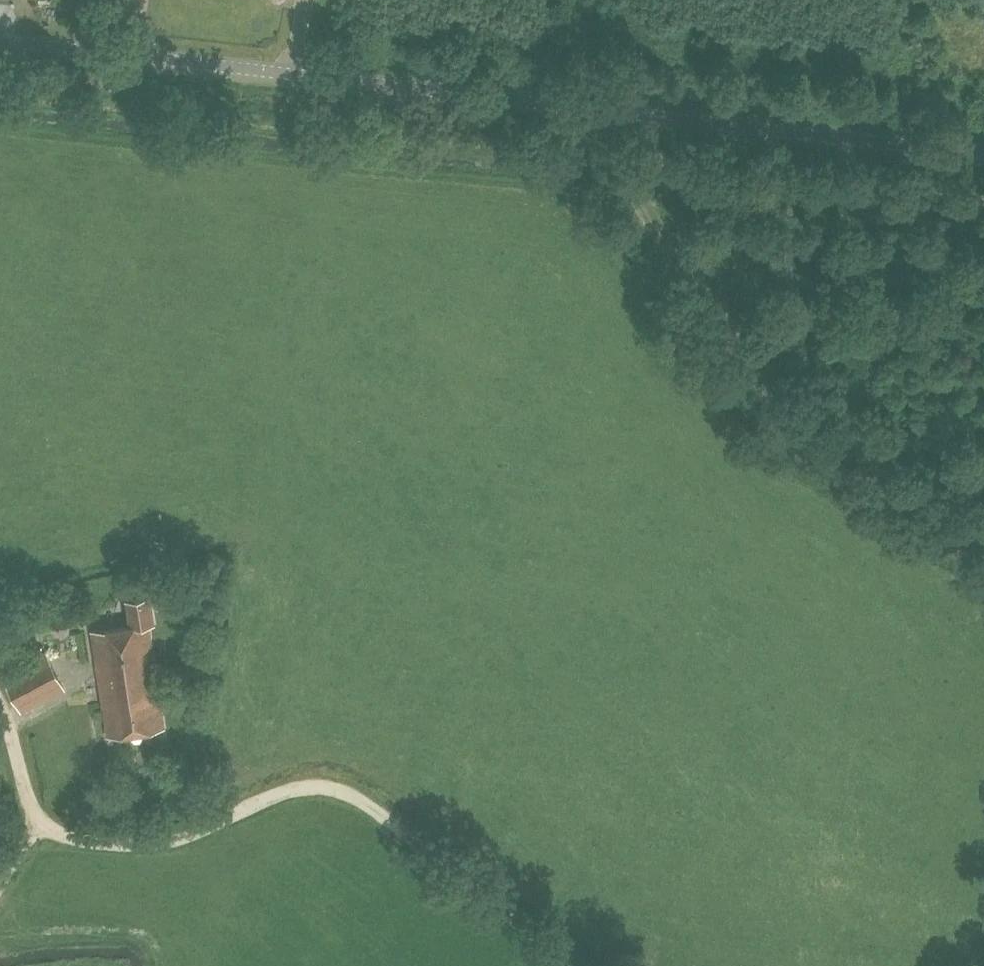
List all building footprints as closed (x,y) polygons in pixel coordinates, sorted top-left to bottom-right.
[(131,624),(92,630),(109,736),(164,728),(148,622),(154,622),(150,596),(128,599),(131,624)] [(3,673),(18,701),(60,680),(45,651),(3,673)]
